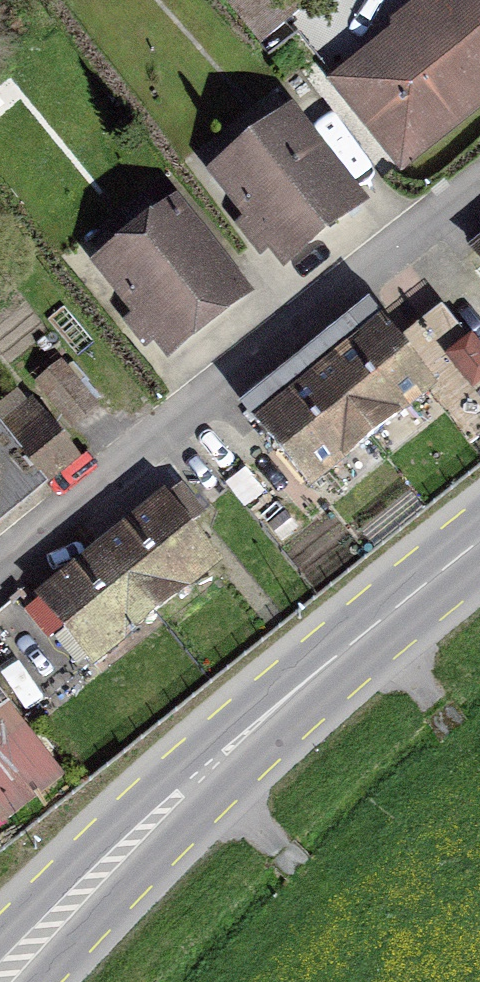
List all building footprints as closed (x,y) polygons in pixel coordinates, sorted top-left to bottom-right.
[(291,0),(226,0),(260,42),(299,10),(291,0)] [(338,81),(402,161),(479,99),(479,0),(439,0),(338,81)] [(291,120),(220,176),(283,255),(354,199),(291,120)] [(129,222),(130,237),(135,243),(105,267),(167,346),(239,290),(176,211),(168,217),(163,211),(149,206),(129,222)] [(430,388),(381,327),(349,353),(335,336),(307,358),(370,436),(430,388)] [(419,363),(478,436),(479,434),(479,355),(460,330),(419,363)] [(370,436),(307,358),(278,381),(292,398),(261,424),(310,485),(370,436)] [(60,365),(39,383),(72,422),(92,404),(60,365)] [(0,406),(0,425),(43,479),(70,457),(16,393),(0,406)] [(43,479),(0,425),(0,514),(43,479)] [(202,514),(178,485),(101,549),(152,612),(215,561),(187,526),(202,514)] [(92,661),(152,612),(101,549),(25,611),(47,638),(63,625),(92,661)] [(58,776),(17,726),(0,739),(0,808),(7,817),(58,776)]
